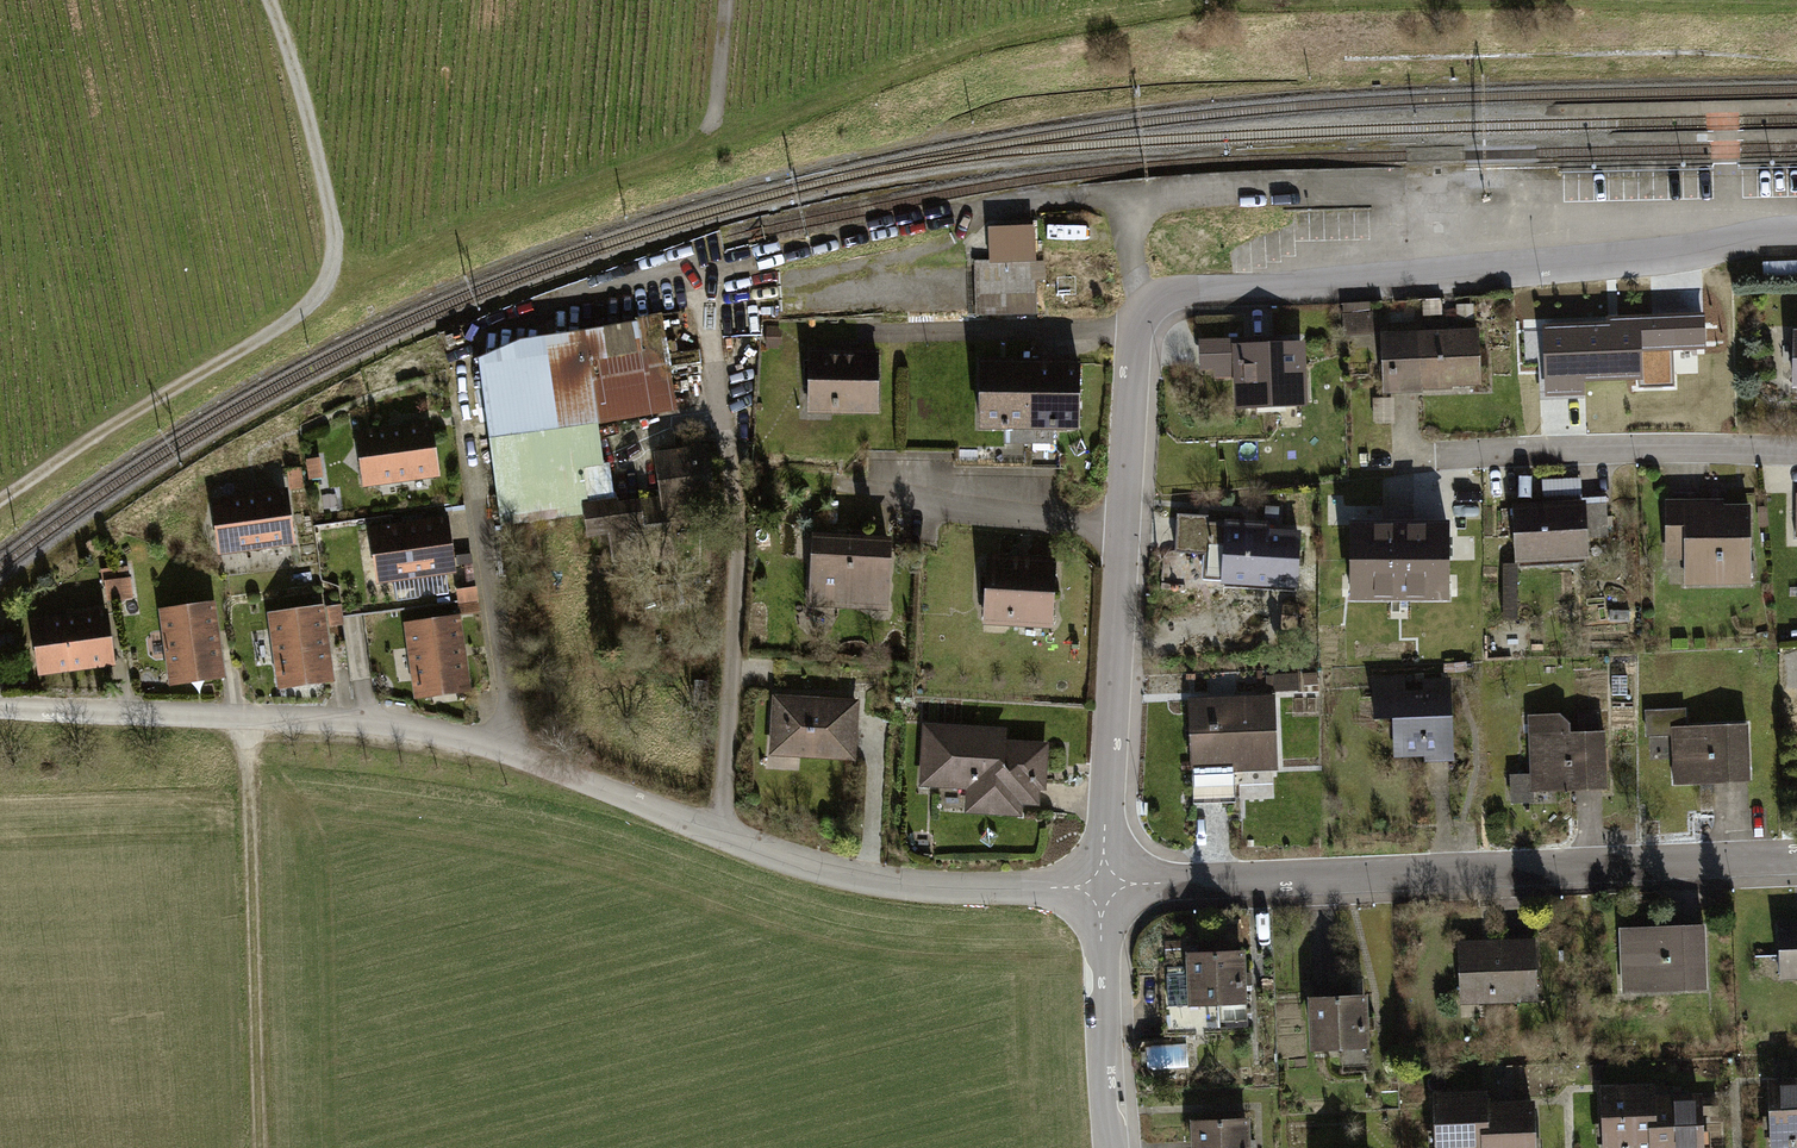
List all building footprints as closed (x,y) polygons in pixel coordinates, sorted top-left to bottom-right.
[(977,322),(1042,324),(1044,226),(980,224),(977,322)] [(1376,302),(1348,301),(1348,334),(1375,334),(1376,302)] [(1598,326),(1535,327),(1537,384),(1552,384),(1552,394),(1574,393),(1574,384),(1633,382),(1632,325),(1616,325),(1615,317),(1598,317),(1598,326)] [(476,355),(501,514),(616,496),(604,423),(666,413),(656,350),(652,327),(476,355)] [(1473,390),(1469,330),(1373,336),(1377,395),(1473,390)] [(1786,334),(1786,338),(1769,337),(1768,384),(1785,384),(1785,393),(1796,393),(1796,334),(1786,334)] [(1301,412),(1300,341),(1193,343),(1194,374),(1225,373),(1226,413),(1301,412)] [(807,356),(805,424),(835,425),(836,416),(880,418),(882,359),(807,356)] [(1031,428),(1032,367),(986,367),(985,427),(1031,428)] [(1075,368),(1032,367),(1031,428),(1075,429),(1075,368)] [(360,436),(364,487),(434,481),(430,430),(360,436)] [(707,444),(651,453),(662,528),(718,520),(707,444)] [(308,472),(291,472),(291,490),(307,491),(307,484),(324,484),(324,463),(308,462),(308,472)] [(219,555),(298,548),(293,492),(259,495),(214,499),(219,555)] [(1439,502),(1343,507),(1343,568),(1443,565),(1439,502)] [(1745,503),(1657,502),(1656,562),(1679,562),(1678,585),(1744,586),(1745,503)] [(649,503),(586,508),(588,537),(651,533),(649,503)] [(1580,505),(1512,505),(1513,565),(1580,565),(1580,505)] [(445,519),(372,526),(377,585),(450,579),(445,519)] [(1226,587),(1299,588),(1300,530),(1209,528),(1209,564),(1226,564),(1226,587)] [(893,542),(814,540),(810,609),(888,615),(893,542)] [(984,614),(1049,616),(1051,559),(985,558),(984,614)] [(115,602),(132,601),(130,570),(113,571),(107,571),(108,602),(115,602)] [(480,593),(461,594),(463,616),(482,614),(480,593)] [(163,616),(169,684),(223,679),(217,612),(163,616)] [(348,612),(332,612),(332,633),(349,632),(348,612)] [(326,613),(274,619),(283,690),(334,684),(326,613)] [(41,677),(112,668),(106,619),(35,628),(41,677)] [(468,692),(461,621),(411,627),(418,697),(468,692)] [(1452,687),(1377,687),(1377,719),(1399,718),(1400,760),(1452,760),(1452,687)] [(1276,772),(1275,703),(1194,704),(1195,773),(1276,772)] [(855,714),(772,707),(767,772),(800,775),(802,760),(851,764),(853,738),(855,714)] [(1686,714),(1646,715),(1647,741),(1670,741),(1671,786),(1746,784),(1745,730),(1686,732),(1686,714)] [(1511,780),(1511,807),(1532,807),(1532,796),(1602,797),(1603,736),(1570,735),(1570,725),(1532,725),(1531,780),(1511,780)] [(1001,733),(929,727),(924,787),(969,791),(968,812),(1019,816),(1020,802),(1048,804),(1053,745),(1001,741),(1001,733)] [(1796,978),(1796,919),(1777,920),(1776,946),(1777,979),(1796,978)] [(1708,990),(1708,938),(1630,938),(1630,990),(1708,990)] [(1534,989),(1532,942),(1457,945),(1459,993),(1534,989)] [(1217,1014),(1243,1013),(1241,953),(1189,954),(1190,995),(1217,994),(1217,1014)] [(1338,1061),(1355,1061),(1355,1044),(1364,1043),(1363,994),(1310,995),(1311,1044),(1338,1043),(1338,1061)] [(1765,1076),(1765,1106),(1765,1117),(1763,1116),(1763,1137),(1767,1136),(1768,1147),(1796,1147),(1796,1075),(1765,1076)] [(1434,1088),(1436,1147),(1480,1147),(1479,1097),(1479,1086),(1434,1088)] [(1598,1090),(1600,1147),(1649,1147),(1652,1094),(1652,1087),(1598,1090)] [(1700,1092),(1652,1094),(1649,1147),(1702,1147),(1700,1092)] [(1531,1096),(1479,1097),(1480,1147),(1532,1147),(1531,1096)] [(1191,1126),(1192,1147),(1246,1147),(1246,1125),(1191,1126)]
